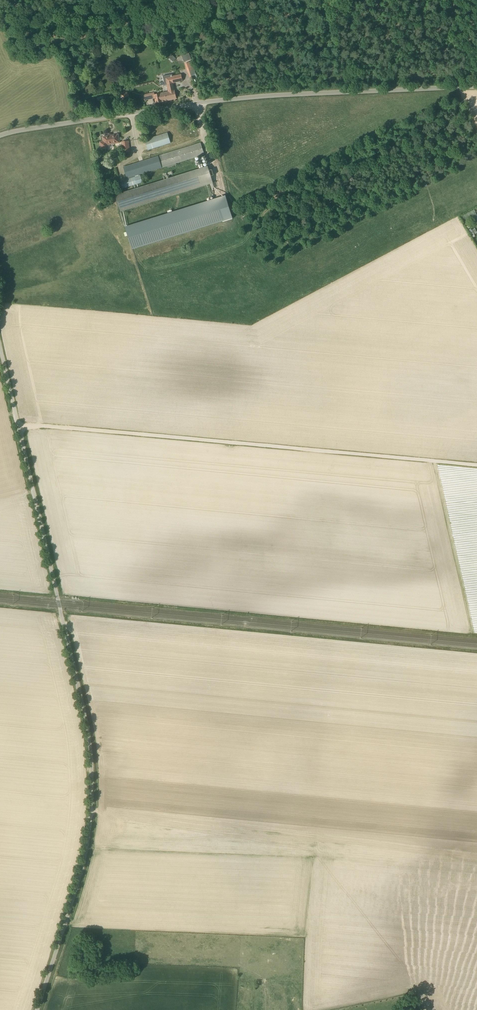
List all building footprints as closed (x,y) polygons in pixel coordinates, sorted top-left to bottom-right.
[(192,59),(191,56),(190,56),(189,53),(186,54),(182,55),(184,62),(191,59),(192,59)] [(192,66),(191,62),(185,64),(187,68),(188,72),(194,70),(193,66),(192,66)] [(165,85),(166,85),(168,92),(162,93),(162,95),(161,95),(161,94),(154,95),(154,93),(143,95),(145,100),(150,99),(150,97),(155,96),(156,103),(176,99),(175,93),(174,93),(172,83),(182,81),(180,74),(173,76),(172,74),(163,76),(165,85)] [(148,150),(171,143),(167,133),(145,140),(148,150)] [(101,149),(109,148),(108,144),(120,142),(119,134),(103,137),(103,141),(99,141),(101,149)] [(123,153),(130,152),(128,141),(122,142),(123,153)] [(127,179),(142,174),(204,155),(201,143),(123,167),(127,179)] [(121,212),(213,183),(208,166),(115,195),(121,212)] [(122,189),(143,183),(140,175),(120,182),(122,189)] [(113,187),(120,185),(118,178),(111,180),(113,187)] [(233,218),(226,196),(126,227),(133,249),(228,219),(233,218)]
